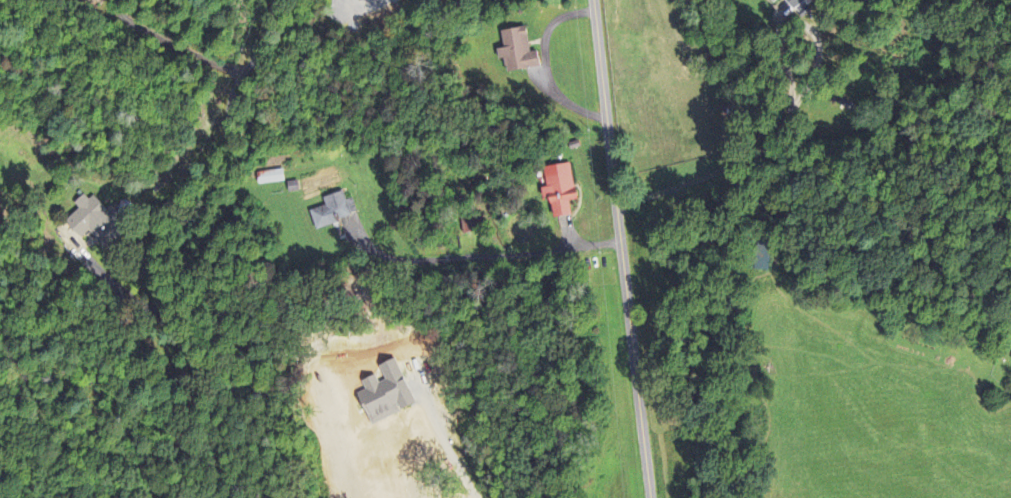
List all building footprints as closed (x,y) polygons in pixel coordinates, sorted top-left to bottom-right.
[(798,19),(815,7),(810,0),(784,0),(798,19)] [(500,33),(503,51),(496,52),(498,62),(503,61),(505,75),(539,69),(536,53),(529,54),(525,29),(500,33)] [(570,218),(569,203),(576,202),(571,166),(543,170),(549,221),(570,218)] [(257,186),(284,184),(283,172),(257,174),(257,186)] [(325,208),(309,213),(315,231),(357,216),(351,200),(345,202),(342,193),(322,201),(325,208)] [(64,223),(80,240),(104,218),(84,195),(73,205),(78,210),(64,223)] [(417,483),(401,486),(403,497),(420,497),(417,483)]
